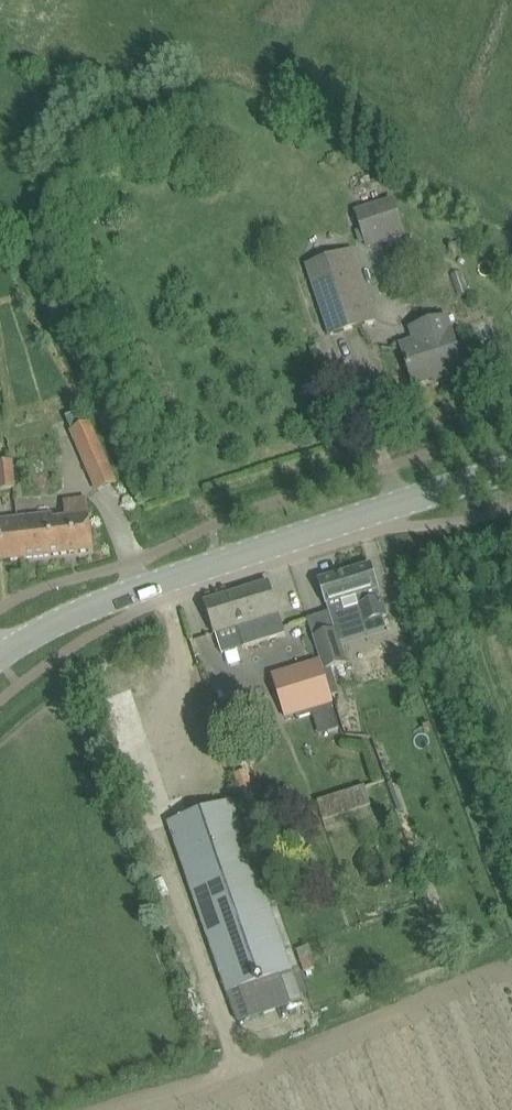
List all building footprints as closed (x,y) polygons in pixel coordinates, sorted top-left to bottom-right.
[(392,201),(358,212),(364,229),(369,247),(404,235),(392,201)] [(331,335),(376,321),(353,252),(309,267),(331,335)] [(413,343),(402,347),(414,384),(443,374),(445,381),(465,374),(450,331),(446,317),(409,329),(413,343)] [(81,455),(100,446),(90,423),(70,432),(81,455)] [(15,490),(13,463),(0,464),(0,491),(15,490)] [(19,523),(23,560),(94,552),(89,503),(65,506),(67,522),(54,524),(54,519),(19,523)] [(19,523),(0,525),(0,562),(23,560),(19,523)] [(371,565),(319,581),(333,626),(361,617),(363,624),(386,617),(381,599),(380,599),(377,591),(379,591),(371,565)] [(204,603),(214,635),(238,628),(244,648),(286,635),(269,583),(204,603)] [(324,671),(346,664),(335,629),(313,637),(321,662),(324,671)] [(319,662),(273,676),(286,717),(332,703),(319,662)] [(247,770),(235,773),(243,803),(255,800),(247,770)] [(365,786),(317,802),(324,822),(371,806),(365,786)] [(234,802),(169,824),(190,885),(227,993),(238,1024),(304,1003),(301,995),(292,970),(255,862),(234,802)] [(314,957),(309,945),(297,950),(304,972),(313,969),(309,960),(314,957)]
